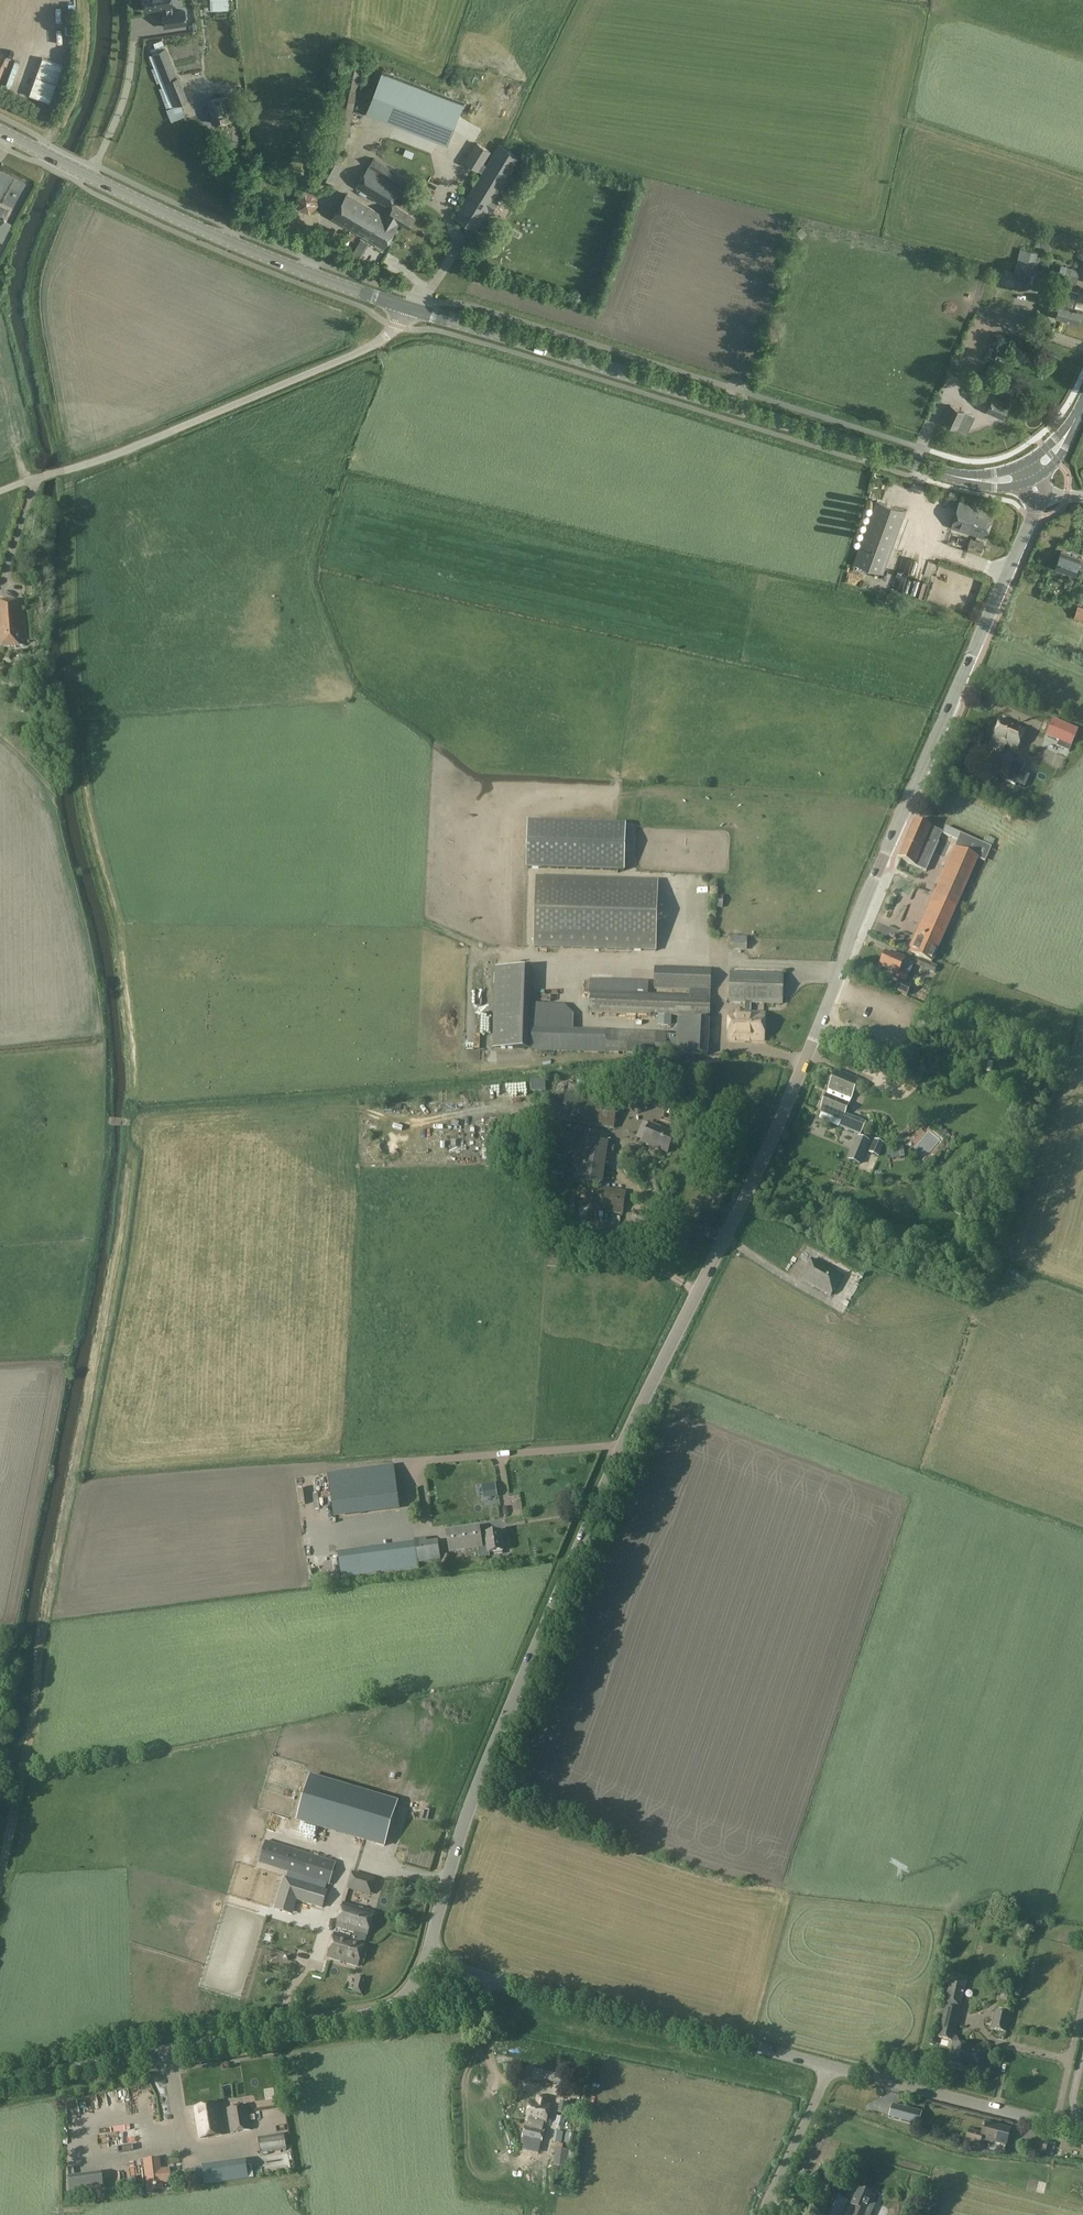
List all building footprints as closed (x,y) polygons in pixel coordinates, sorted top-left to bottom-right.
[(10,8),(11,0),(0,0),(0,8),(10,8)] [(171,0),(142,0),(144,11),(165,8),(166,13),(162,14),(164,27),(186,23),(184,10),(172,12),(171,7),(172,6),(171,0)] [(227,0),(210,0),(210,10),(228,9),(227,0)] [(153,56),(150,57),(160,83),(176,76),(165,47),(152,52),(153,56)] [(15,63),(23,63),(24,53),(16,52),(15,63)] [(216,61),(203,63),(205,73),(218,71),(216,61)] [(221,65),(222,74),(218,74),(218,81),(237,80),(236,64),(221,65)] [(382,70),(366,111),(448,144),(464,102),(382,70)] [(228,96),(209,99),(213,123),(232,120),(228,96)] [(477,142),(465,162),(479,171),(480,170),(482,171),(455,216),(477,230),(489,209),(493,212),(499,202),(495,199),(522,156),(499,143),(494,152),(477,142)] [(374,158),(369,167),(401,186),(406,178),(374,158)] [(369,167),(357,187),(388,206),(401,186),(369,167)] [(15,199),(20,184),(14,182),(16,177),(0,172),(0,194),(15,199)] [(306,210),(317,203),(310,193),(299,200),(306,210)] [(347,193),(333,217),(384,247),(398,224),(397,223),(397,222),(404,225),(410,214),(393,203),(385,216),(347,193)] [(406,193),(402,199),(407,202),(411,196),(406,193)] [(0,205),(0,240),(2,241),(10,223),(1,219),(7,209),(0,205)] [(409,212),(420,219),(423,214),(412,206),(409,212)] [(1020,248),(1012,278),(1030,283),(1034,268),(1028,266),(1032,251),(1020,248)] [(1038,253),(1032,251),(1028,266),(1034,268),(1038,253)] [(1048,278),(1035,275),(1033,283),(1057,289),(1059,283),(1074,288),(1080,271),(1061,265),(1055,280),(1048,278)] [(1082,309),(1075,307),(1079,294),(1058,288),(1054,301),(1059,303),(1055,318),(1078,324),(1082,309)] [(995,373),(986,392),(994,396),(995,394),(1003,398),(1011,380),(995,373)] [(994,396),(987,410),(1003,417),(1010,401),(1003,398),(995,394),(994,396)] [(964,410),(950,403),(942,420),(956,427),(964,410)] [(906,511),(876,500),(854,563),(884,573),(906,511)] [(994,511),(960,500),(952,527),(986,538),(994,511)] [(968,547),(982,552),(985,542),(971,538),(968,547)] [(1080,558),(1061,551),(1055,567),(1074,575),(1077,567),(1082,569),(1082,559),(1081,558),(1080,558)] [(848,570),(845,578),(856,582),(859,574),(848,570)] [(22,601),(0,602),(0,638),(24,637),(22,601)] [(1074,617),(1082,620),(1082,606),(1077,605),(1074,617)] [(24,637),(0,638),(0,648),(25,646),(24,637)] [(1001,744),(1005,745),(1018,750),(1026,730),(1001,719),(992,740),(1001,744)] [(1053,719),(1046,735),(1071,746),(1078,730),(1053,719)] [(997,754),(995,753),(989,768),(1007,775),(1007,776),(1013,761),(1014,761),(997,753),(997,754)] [(1007,776),(1007,775),(1005,780),(1015,785),(1016,784),(1021,772),(1024,766),(1013,761),(1007,776)] [(1021,772),(1016,784),(1023,787),(1029,775),(1021,772)] [(932,828),(915,820),(898,860),(926,872),(943,833),(932,828)] [(527,868),(624,871),(626,824),(528,821),(527,868)] [(958,841),(955,848),(909,952),(931,962),(977,858),(985,862),(992,847),(946,827),(942,834),(958,841)] [(536,876),(534,947),(655,951),(658,880),(536,876)] [(879,946),(884,942),(876,933),(871,937),(879,946)] [(747,937),(731,936),(731,950),(747,950),(747,937)] [(914,965),(904,961),(905,960),(891,954),(891,956),(886,954),(880,967),(897,974),(896,977),(906,982),(914,965)] [(937,966),(920,958),(916,966),(934,974),(937,966)] [(554,976),(555,962),(534,961),(534,975),(554,976)] [(495,966),(492,1048),(605,1051),(605,1054),(664,1055),(665,1031),(571,1029),(572,1005),(530,1004),(531,967),(495,966)] [(655,968),(654,981),(654,989),(670,990),(692,990),(712,991),(712,970),(655,968)] [(729,1003),(746,1003),(751,1003),(776,1004),(783,1005),(784,974),(730,972),(729,1003)] [(907,997),(912,986),(899,980),(894,991),(907,997)] [(669,995),(591,992),(590,1013),(710,1018),(711,997),(712,991),(692,990),(692,996),(669,995)] [(745,1013),(729,1012),(728,1040),(764,1041),(764,1013),(750,1013),(751,1003),(746,1003),(745,1013)] [(676,1018),(676,1052),(706,1053),(707,1018),(676,1018)] [(822,1107),(823,1107),(821,1113),(842,1122),(839,1127),(861,1136),(867,1123),(845,1114),(859,1080),(837,1071),(822,1107)] [(532,1089),(546,1089),(546,1078),(533,1077),(532,1089)] [(565,1093),(561,1122),(614,1129),(618,1101),(565,1093)] [(630,1098),(629,1106),(629,1108),(637,1115),(647,1110),(649,1100),(640,1094),(630,1098)] [(668,1153),(675,1134),(649,1124),(642,1143),(668,1153)] [(572,1155),(575,1138),(565,1136),(562,1154),(572,1155)] [(859,1137),(854,1149),(864,1153),(869,1142),(859,1137)] [(876,1139),(871,1152),(879,1155),(884,1143),(876,1139)] [(900,1148),(892,1149),(893,1158),(901,1157),(900,1148)] [(864,1154),(854,1150),(849,1161),(859,1165),(864,1154)] [(591,1212),(623,1215),(626,1191),(595,1187),(591,1212)] [(839,1195),(837,1201),(849,1206),(851,1201),(839,1195)] [(659,1231),(661,1215),(634,1210),(632,1227),(659,1231)] [(813,1258),(801,1279),(830,1296),(842,1275),(813,1258)] [(394,1465),(328,1474),(334,1518),(400,1509),(394,1465)] [(496,1483),(482,1485),(483,1498),(498,1496),(496,1483)] [(483,1548),(481,1536),(479,1527),(447,1532),(450,1553),(465,1550),(479,1548),(483,1548)] [(483,1548),(479,1548),(481,1557),(490,1556),(490,1553),(503,1551),(501,1532),(485,1535),(486,1535),(481,1536),(483,1548)] [(427,1543),(426,1538),(414,1539),(417,1563),(441,1560),(438,1541),(427,1543)] [(359,1540),(359,1561),(372,1561),(372,1540),(359,1540)] [(355,1837),(368,1794),(310,1776),(297,1819),(355,1837)] [(368,1794),(355,1837),(383,1846),(384,1846),(397,1802),(396,1802),(368,1794)] [(328,1886),(331,1878),(336,1862),(265,1840),(258,1864),(328,1886)] [(352,1872),(347,1889),(364,1894),(369,1877),(352,1872)] [(285,1878),(280,1895),(294,1899),(293,1902),(296,1903),(297,1900),(322,1908),(327,1891),(285,1878)] [(344,1903),(336,1928),(354,1933),(353,1939),(365,1942),(367,1937),(372,1919),(375,1912),(344,1903)] [(335,1933),(328,1957),(358,1967),(365,1943),(365,1942),(353,1939),(335,1933)] [(945,2003),(945,2004),(960,2008),(965,1987),(968,1976),(952,1972),(945,2003)] [(356,1978),(352,1992),(362,1995),(366,1981),(356,1978)] [(945,2006),(938,2038),(942,2039),(951,2041),(953,2042),(954,2037),(960,2013),(960,2010),(945,2006)] [(991,2029),(1006,2033),(1010,2014),(996,2010),(991,2029)] [(930,2045),(933,2045),(936,2044),(936,2040),(934,2038),(931,2037),(929,2039),(928,2042),(930,2045)] [(967,2066),(971,2049),(971,2047),(954,2043),(949,2064),(966,2068),(967,2066)] [(971,2049),(967,2066),(982,2070),(986,2053),(971,2049)] [(150,2074),(158,2095),(167,2091),(158,2070),(150,2074)] [(574,2076),(571,2087),(577,2089),(581,2079),(574,2076)] [(225,2097),(234,2095),(231,2080),(222,2082),(225,2097)] [(546,2123),(549,2106),(531,2102),(527,2119),(546,2123)] [(558,2112),(570,2115),(572,2105),(560,2102),(558,2112)] [(892,2104),(889,2118),(919,2126),(922,2112),(892,2104)] [(218,2105),(195,2109),(200,2139),(223,2135),(218,2105)] [(247,2106),(227,2110),(231,2134),(251,2130),(247,2106)] [(985,2121),(982,2133),(969,2130),(966,2141),(982,2145),(983,2140),(1007,2147),(1012,2128),(985,2121)] [(520,2132),(547,2139),(549,2132),(521,2125),(520,2132)] [(555,2142),(562,2143),(562,2145),(572,2147),(573,2139),(563,2137),(564,2132),(557,2131),(555,2142)] [(123,2146),(132,2146),(132,2139),(140,2139),(140,2133),(123,2134),(123,2146)] [(260,2155),(287,2150),(285,2133),(258,2137),(260,2155)] [(1049,2141),(1035,2138),(1032,2151),(1046,2154),(1049,2141)] [(555,2148),(554,2166),(573,2168),(574,2150),(555,2148)] [(197,2183),(250,2175),(248,2163),(242,2164),(241,2158),(194,2165),(197,2183)] [(159,2171),(158,2159),(144,2161),(147,2191),(148,2191),(147,2187),(152,2186),(152,2187),(155,2187),(155,2186),(161,2186),(160,2183),(169,2182),(168,2170),(159,2171)] [(73,2188),(73,2192),(95,2189),(93,2176),(60,2181),(61,2190),(73,2188)] [(856,2206),(852,2214),(870,2214),(874,2205),(871,2203),(875,2195),(860,2187),(852,2204),(856,2206)] [(831,2194),(821,2214),(843,2214),(849,2201),(831,2194)]
